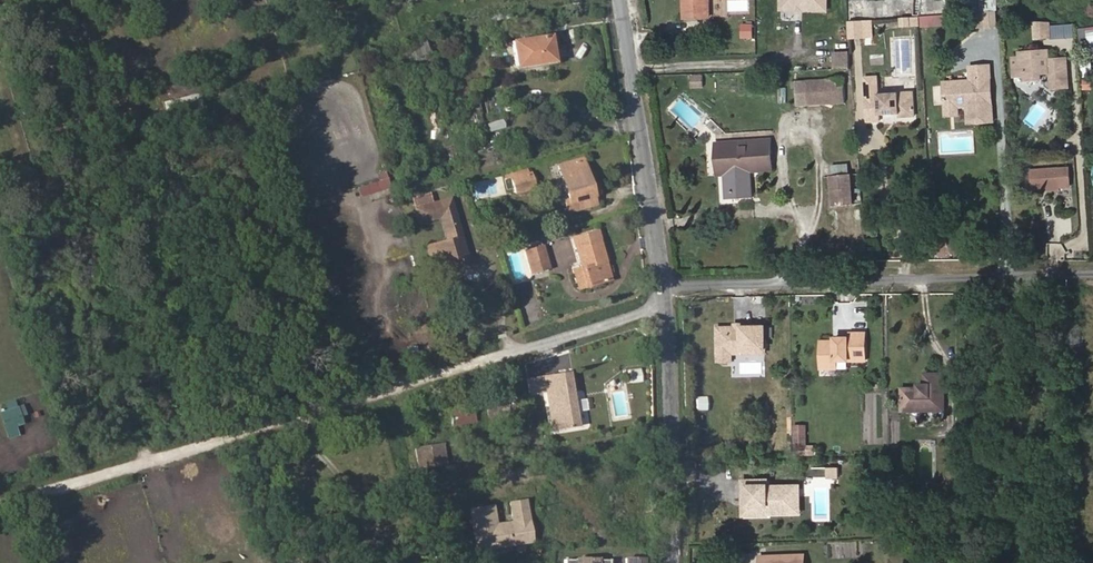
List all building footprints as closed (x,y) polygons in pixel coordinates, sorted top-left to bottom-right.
[(685,19),(709,18),(708,0),(684,0),(685,19)] [(825,0),(781,0),(781,8),(825,8),(825,0)] [(955,26),(955,15),(921,15),(921,26),(955,26)] [(981,19),(966,19),(967,35),(982,34),(981,19)] [(997,28),(996,19),(981,19),(982,34),(982,38),(997,37),(997,28)] [(908,29),(908,21),(900,21),(900,29),(908,29)] [(864,39),(863,22),(850,22),(850,39),(864,39)] [(1092,39),(1092,27),(1080,27),(1080,40),(1092,39)] [(1048,44),(1048,29),(1033,28),(1033,44),(1048,44)] [(554,62),(550,37),(513,42),(517,67),(554,62)] [(425,38),(414,43),(420,57),(431,52),(425,38)] [(834,51),(835,68),(852,68),(852,50),(834,51)] [(1041,67),(1041,60),(1045,59),(1045,50),(1019,52),(1020,57),(1013,57),(1014,76),(1024,76),(1025,80),(1042,79),(1041,73),(1050,73),(1053,73),(1054,88),(1069,87),(1067,58),(1049,59),(1050,66),(1041,67)] [(994,121),(991,66),(977,66),(977,70),(970,71),(970,81),(944,82),(945,107),(958,106),(961,106),(964,102),(968,102),(968,106),(969,122),(994,121)] [(691,87),(705,87),(705,74),(691,74),(691,87)] [(878,97),(877,79),(865,80),(865,97),(878,97)] [(806,82),(807,99),(833,98),(833,105),(846,104),(844,80),(806,82)] [(1084,80),(1083,89),(1092,90),(1092,81),(1084,80)] [(807,99),(806,82),(797,83),(798,106),(833,105),(833,98),(807,99)] [(878,97),(865,97),(866,125),(879,124),(878,119),(897,118),(898,121),(913,121),(912,96),(878,97)] [(958,116),(958,106),(945,107),(946,117),(958,116)] [(488,122),(489,131),(506,127),(504,119),(488,122)] [(751,198),(750,173),(772,171),(770,142),(717,145),(719,176),(724,176),(727,200),(751,198)] [(575,163),(555,168),(565,205),(562,206),(564,214),(591,206),(586,187),(582,188),(575,163)] [(829,178),(832,177),(835,206),(852,204),(848,164),(828,166),(829,178)] [(1067,166),(1056,167),(1030,168),(1030,171),(1018,172),(1019,185),(1031,185),(1046,184),(1057,184),(1068,183),(1067,166)] [(508,176),(510,181),(521,177),(526,176),(524,172),(508,176)] [(521,177),(526,192),(533,190),(528,175),(526,176),(521,177)] [(387,177),(358,187),(361,197),(391,187),(387,177)] [(521,177),(510,181),(514,196),(526,192),(521,177)] [(435,205),(431,192),(413,197),(416,210),(435,205)] [(427,248),(432,266),(454,260),(456,268),(469,264),(450,201),(435,205),(416,210),(420,224),(441,218),(448,242),(427,248)] [(586,289),(604,284),(598,265),(603,264),(597,244),(599,243),(595,232),(571,240),(580,270),(586,289)] [(543,250),(525,254),(530,276),(548,271),(543,250)] [(598,265),(604,284),(608,283),(603,264),(598,265)] [(578,291),(586,289),(580,270),(572,272),(578,291)] [(736,330),(719,330),(719,353),(766,352),(766,329),(744,330),(742,332),(738,332),(736,330)] [(822,367),(837,367),(837,363),(866,362),(865,335),(851,335),(851,339),(836,340),(836,343),(821,343),(822,367)] [(767,355),(766,352),(719,353),(718,364),(733,364),(733,355),(767,355)] [(642,368),(629,369),(631,383),(644,382),(642,368)] [(570,372),(543,376),(546,393),(552,431),(579,426),(570,372)] [(927,389),(921,389),(905,389),(905,411),(946,410),(946,373),(926,373),(926,384),(927,389)] [(546,393),(543,376),(527,379),(530,396),(546,393)] [(502,415),(517,411),(514,395),(503,398),(503,401),(488,404),(489,411),(500,409),(502,415)] [(708,411),(708,396),(698,396),(698,411),(708,411)] [(17,406),(0,411),(0,414),(7,437),(17,434),(14,425),(23,423),(17,406)] [(453,419),(454,427),(475,422),(472,408),(454,412),(455,419),(453,419)] [(807,426),(795,427),(796,452),(808,451),(807,426)] [(416,441),(417,448),(419,472),(448,465),(444,445),(439,445),(437,437),(416,441)] [(332,484),(327,466),(314,470),(319,487),(332,484)] [(470,511),(477,551),(532,542),(525,501),(510,504),(513,522),(497,525),(494,507),(470,511)]
